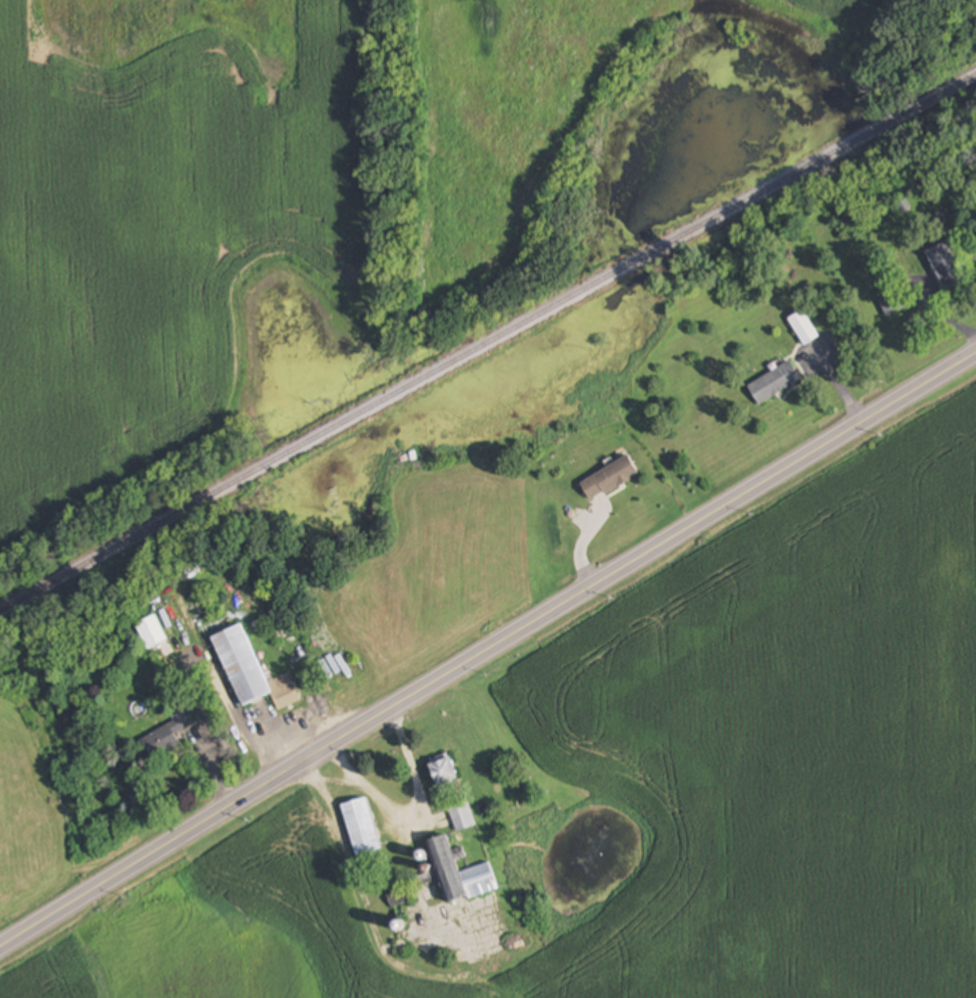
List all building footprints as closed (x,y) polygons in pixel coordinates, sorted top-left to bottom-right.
[(967,282),(949,243),(928,252),(945,291),(967,282)] [(820,337),(805,311),(790,319),(805,346),(820,337)] [(760,405),(803,381),(792,361),(749,385),(760,405)] [(592,504),(640,476),(629,457),(581,484),(592,504)] [(137,625),(150,651),(170,641),(157,616),(137,625)] [(242,708),(274,696),(280,711),(302,702),(291,675),(267,684),(245,626),(215,638),(242,708)] [(138,739),(148,760),(181,744),(176,733),(197,723),(191,712),(138,739)] [(441,789),(462,779),(451,755),(430,765),(441,789)] [(343,804),(356,856),(382,850),(369,798),(343,804)] [(478,825),(469,799),(449,806),(458,832),(478,825)] [(460,872),(449,834),(430,840),(448,903),(499,888),(491,863),(460,872)]
